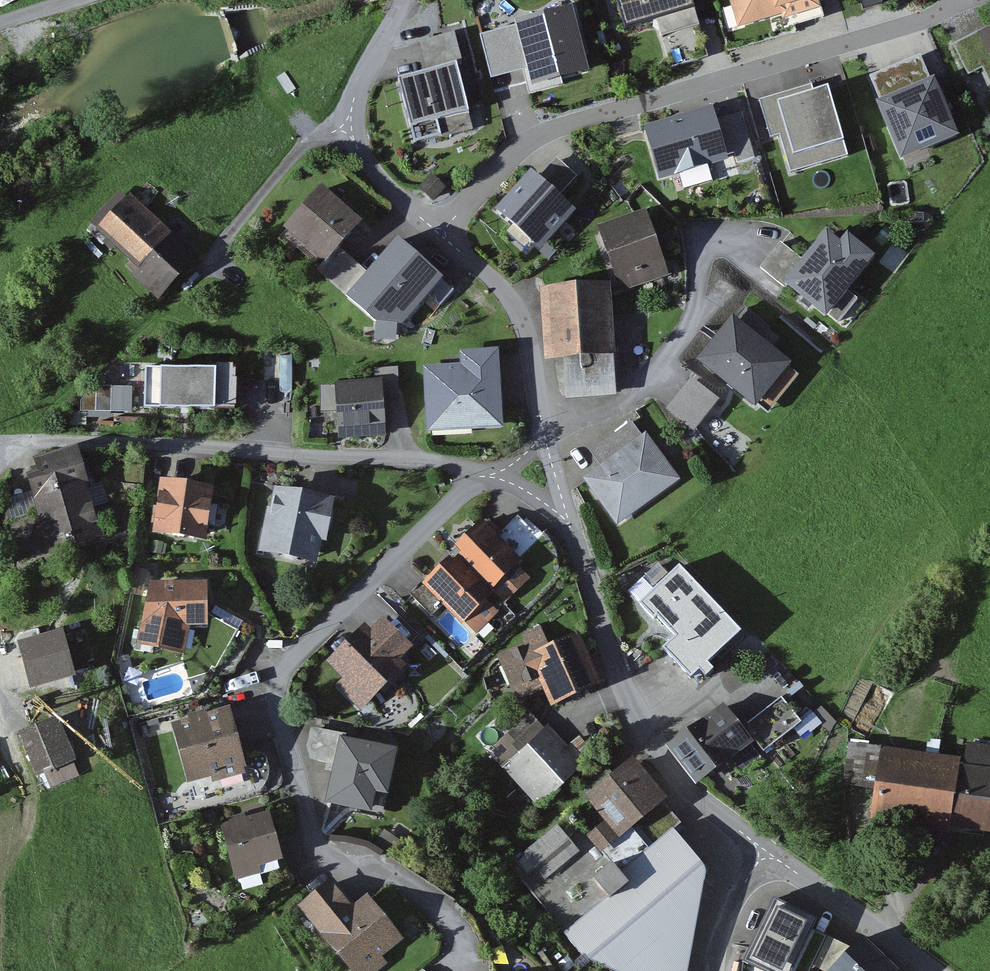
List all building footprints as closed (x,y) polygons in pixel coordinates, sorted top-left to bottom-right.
[(690,0),(614,0),(623,30),(693,9),(690,0)] [(739,38),(826,17),(822,0),(730,0),(739,38)] [(524,70),(529,89),(587,74),(569,8),(512,24),(513,27),(479,36),(490,79),(524,70)] [(875,76),(890,113),(940,92),(924,55),(875,76)] [(463,80),(401,95),(416,156),(446,149),(444,139),(475,131),(463,80)] [(880,117),(905,177),(965,153),(940,92),(890,113),(880,117)] [(783,150),(793,185),(854,169),(835,100),(774,116),(783,150)] [(783,150),(774,116),(758,121),(767,155),(783,150)] [(645,142),(662,193),(730,171),(714,120),(645,142)] [(575,211),(530,170),(494,210),(539,251),(575,211)] [(283,229),(324,266),(362,223),(321,187),(283,229)] [(103,242),(169,307),(205,271),(140,206),(103,242)] [(622,299),(669,285),(654,237),(607,252),(622,299)] [(454,291),(398,240),(346,297),(375,324),(403,325),(429,296),(440,306),(454,291)] [(787,296),(832,334),(880,280),(834,241),(810,270),(787,296)] [(764,276),(787,296),(810,270),(787,250),(764,276)] [(614,299),(545,301),(547,380),(616,378),(614,299)] [(762,425),(795,385),(738,338),(705,378),(762,425)] [(422,362),(427,430),(504,425),(498,342),(456,345),(457,359),(422,362)] [(146,405),(219,403),(217,363),(144,365),(146,405)] [(382,375),(384,401),(401,400),(398,365),(374,367),(375,376),(382,375)] [(99,400),(137,401),(138,374),(99,373),(99,400)] [(340,437),(387,433),(384,401),(382,375),(375,376),(335,379),(340,437)] [(667,422),(696,448),(724,416),(695,391),(667,422)] [(587,493),(622,541),(683,497),(638,435),(594,466),(604,480),(587,493)] [(22,463),(48,545),(104,528),(78,446),(22,463)] [(260,548),(317,561),(333,494),(276,481),(260,548)] [(154,543),(203,550),(211,494),(162,488),(154,543)] [(454,549),(503,600),(532,572),(483,521),(454,549)] [(454,549),(420,581),(469,632),(503,600),(454,549)] [(696,669),(740,632),(679,559),(634,596),(696,669)] [(184,650),(189,623),(208,622),(207,578),(149,579),(137,643),(184,650)] [(364,620),(321,659),(365,706),(408,667),(364,620)] [(532,647),(554,700),(600,682),(579,628),(532,647)] [(744,727),(765,755),(803,726),(782,698),(744,727)] [(172,721),(190,781),(246,764),(228,704),(172,721)] [(670,745),(700,784),(754,743),(723,704),(670,745)] [(37,776),(73,762),(54,714),(18,728),(37,776)] [(504,764),(541,804),(585,763),(548,723),(504,764)] [(332,763),(339,731),(311,724),(306,745),(310,758),(332,763)] [(396,743),(339,731),(332,763),(324,798),(381,811),(396,743)] [(874,750),(859,822),(942,839),(944,832),(956,773),(957,767),(874,750)] [(628,754),(584,792),(606,817),(621,835),(665,797),(628,754)] [(956,773),(944,832),(987,841),(989,828),(989,780),(956,773)] [(220,823),(235,879),(287,864),(272,808),(220,823)] [(589,956),(622,970),(687,970),(706,864),(673,826),(620,872),(603,852),(587,834),(570,814),(511,864),(589,956)] [(603,852),(621,835),(606,817),(587,834),(603,852)] [(349,970),(364,970),(403,939),(382,914),(365,927),(331,885),(300,911),(349,970)] [(775,902),(744,963),(761,970),(789,970),(814,922),(775,902)] [(862,942),(832,970),(891,970),(862,942)]
